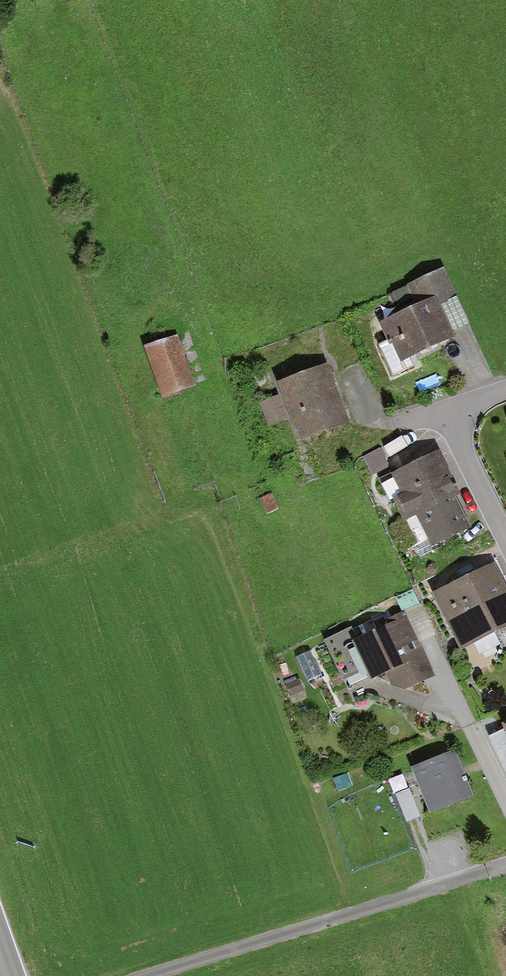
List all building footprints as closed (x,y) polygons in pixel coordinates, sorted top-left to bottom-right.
[(439,271),(386,294),(396,316),(377,325),(394,365),(450,340),(447,334),(463,327),(439,271)] [(174,340),(142,350),(157,399),(189,388),(174,340)] [(323,367),(274,386),(297,445),(346,426),(323,367)] [(274,400),(257,406),(265,427),(283,421),(274,400)] [(435,454),(388,477),(398,497),(388,502),(399,525),(412,518),(428,549),(465,531),(449,500),(456,496),(435,454)] [(490,568),(428,597),(454,650),(505,625),(505,603),(490,568)] [(419,612),(403,619),(413,643),(430,636),(419,612)] [(403,619),(347,643),(365,684),(382,676),(390,694),(428,677),(413,643),(403,619)] [(496,729),(505,751),(505,725),(496,729)] [(466,801),(449,756),(407,771),(423,816),(466,801)] [(416,820),(406,792),(394,796),(403,824),(416,820)]
